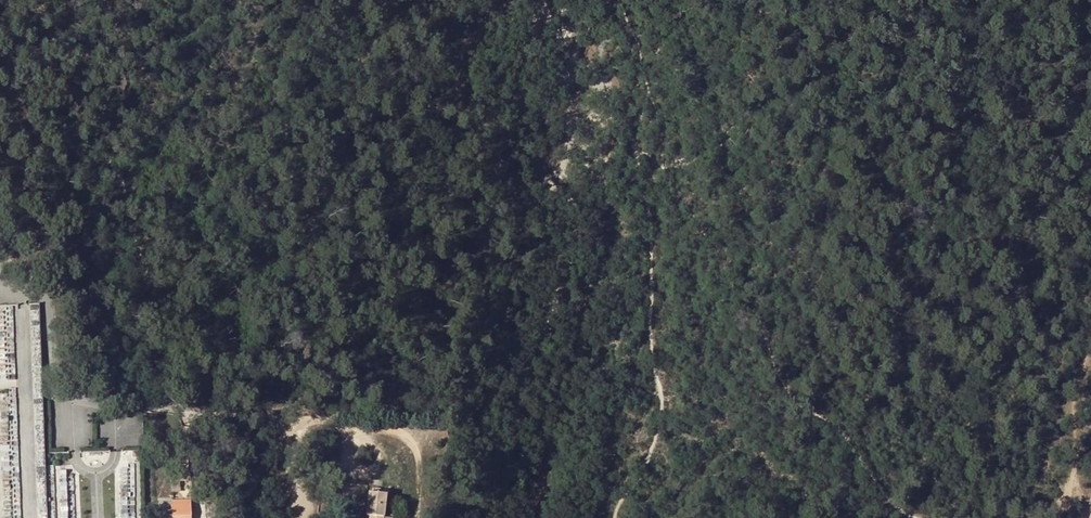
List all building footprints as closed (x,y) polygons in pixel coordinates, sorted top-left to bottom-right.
[(177,504),(163,505),(164,517),(178,517),(177,504)] [(189,511),(188,504),(177,504),(178,517),(189,517),(189,511)] [(367,510),(345,509),(345,517),(367,517),(367,510)]
